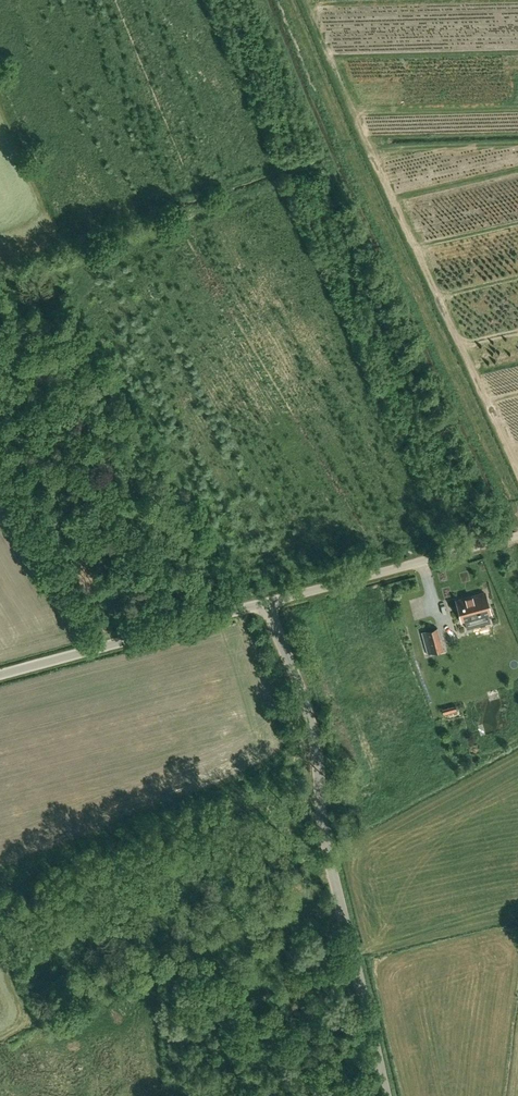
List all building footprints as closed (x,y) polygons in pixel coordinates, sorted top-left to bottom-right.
[(480,616),(490,613),(485,593),(456,600),(462,621),(472,618),(480,616)] [(428,645),(425,646),(427,654),(443,650),(441,642),(437,628),(424,632),(428,645)]
